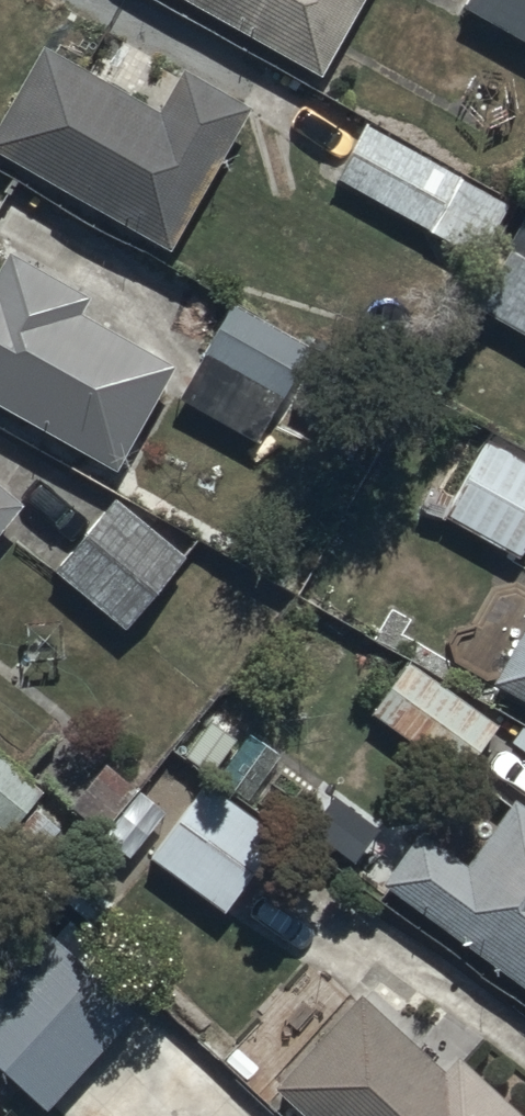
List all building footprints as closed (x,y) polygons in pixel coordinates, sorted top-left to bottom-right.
[(322,70),(361,0),(194,0),(322,70)] [(461,0),(524,36),(524,0),(461,0)] [(251,100),(183,62),(160,103),(42,37),(0,113),(0,149),(171,244),(251,100)] [(366,121),(338,177),(481,253),(510,198),(366,121)] [(473,303),(524,332),(524,209),(473,303)] [(116,465),(176,360),(81,306),(89,291),(8,245),(0,258),(0,399),(116,465)] [(232,299),(179,396),(261,440),(283,399),(328,423),(358,368),(232,299)] [(487,434),(444,514),(521,556),(524,549),(524,455),(487,434)] [(21,495),(0,479),(0,522),(21,495)] [(120,488),(53,564),(128,625),(199,538),(120,488)] [(494,676),(524,694),(524,621),(494,676)] [(412,653),(369,706),(458,777),(500,724),(412,653)] [(35,856),(63,824),(35,799),(45,788),(0,747),(0,825),(35,856)] [(384,878),(524,981),(524,800),(513,791),(466,855),(423,824),(384,878)] [(151,859),(225,917),(278,849),(204,792),(151,859)] [(136,1001),(48,924),(0,979),(0,1062),(46,1103),(136,1001)] [(276,1083),(313,1115),(524,1115),(524,1106),(463,1050),(449,1065),(363,988),(276,1083)]
